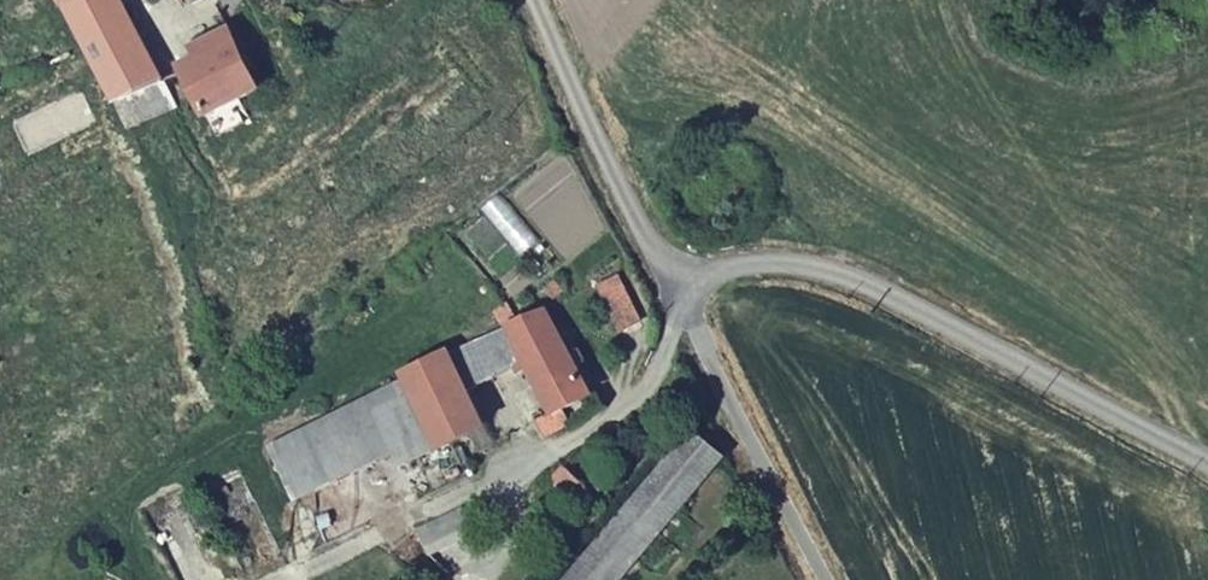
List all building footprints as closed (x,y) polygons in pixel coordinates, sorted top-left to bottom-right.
[(85,44),(131,128),(182,100),(172,80),(139,21),(145,18),(139,6),(132,10),(127,0),(62,0),(85,44)] [(184,67),(187,72),(210,111),(262,83),(233,28),(197,48),(202,57),(184,67)] [(600,287),(621,328),(641,317),(620,277),(600,287)] [(393,453),(403,471),(471,434),(480,453),(497,446),(469,389),(525,362),(555,415),(565,409),(595,393),(548,306),(407,377),(408,379),(365,400),(393,453)] [(393,453),(365,400),(269,449),(299,504),(393,453)] [(571,422),(565,409),(555,415),(542,422),(548,434),(571,422)] [(728,453),(692,424),(563,579),(622,579),(728,453)] [(428,546),(472,522),(463,505),(422,527),(428,546)] [(379,546),(357,561),(365,572),(386,558),(379,546)]
